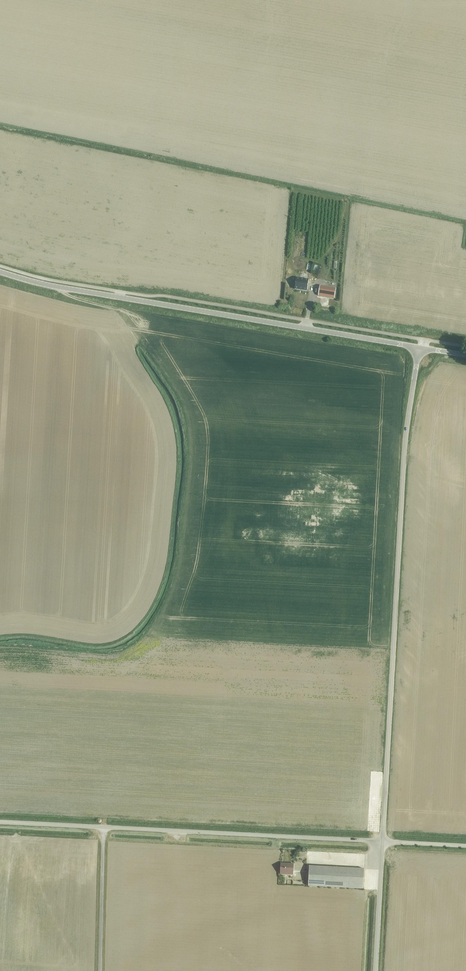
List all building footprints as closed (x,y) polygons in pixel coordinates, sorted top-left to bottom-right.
[(311,272),(317,274),(320,266),(314,264),(311,272)] [(296,278),(295,289),(307,291),(309,280),(296,278)] [(320,286),(318,296),(334,299),(336,289),(320,286)] [(281,864),(280,874),(293,875),(293,864),(281,864)] [(309,866),(308,886),(363,889),(364,869),(309,866)]
